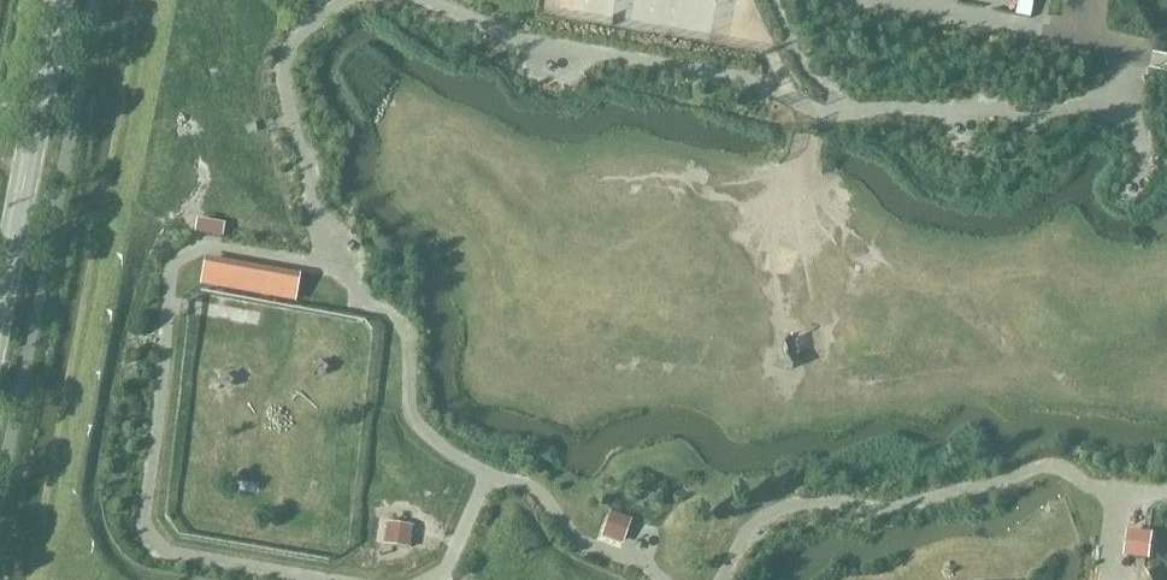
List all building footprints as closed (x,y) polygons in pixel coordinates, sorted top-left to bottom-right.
[(196,221),(194,235),(222,240),(224,225),(196,221)] [(203,265),(201,284),(294,301),(297,282),(203,265)] [(608,514),(600,537),(618,543),(626,521),(608,514)] [(387,526),(384,546),(407,549),(410,529),(387,526)]
